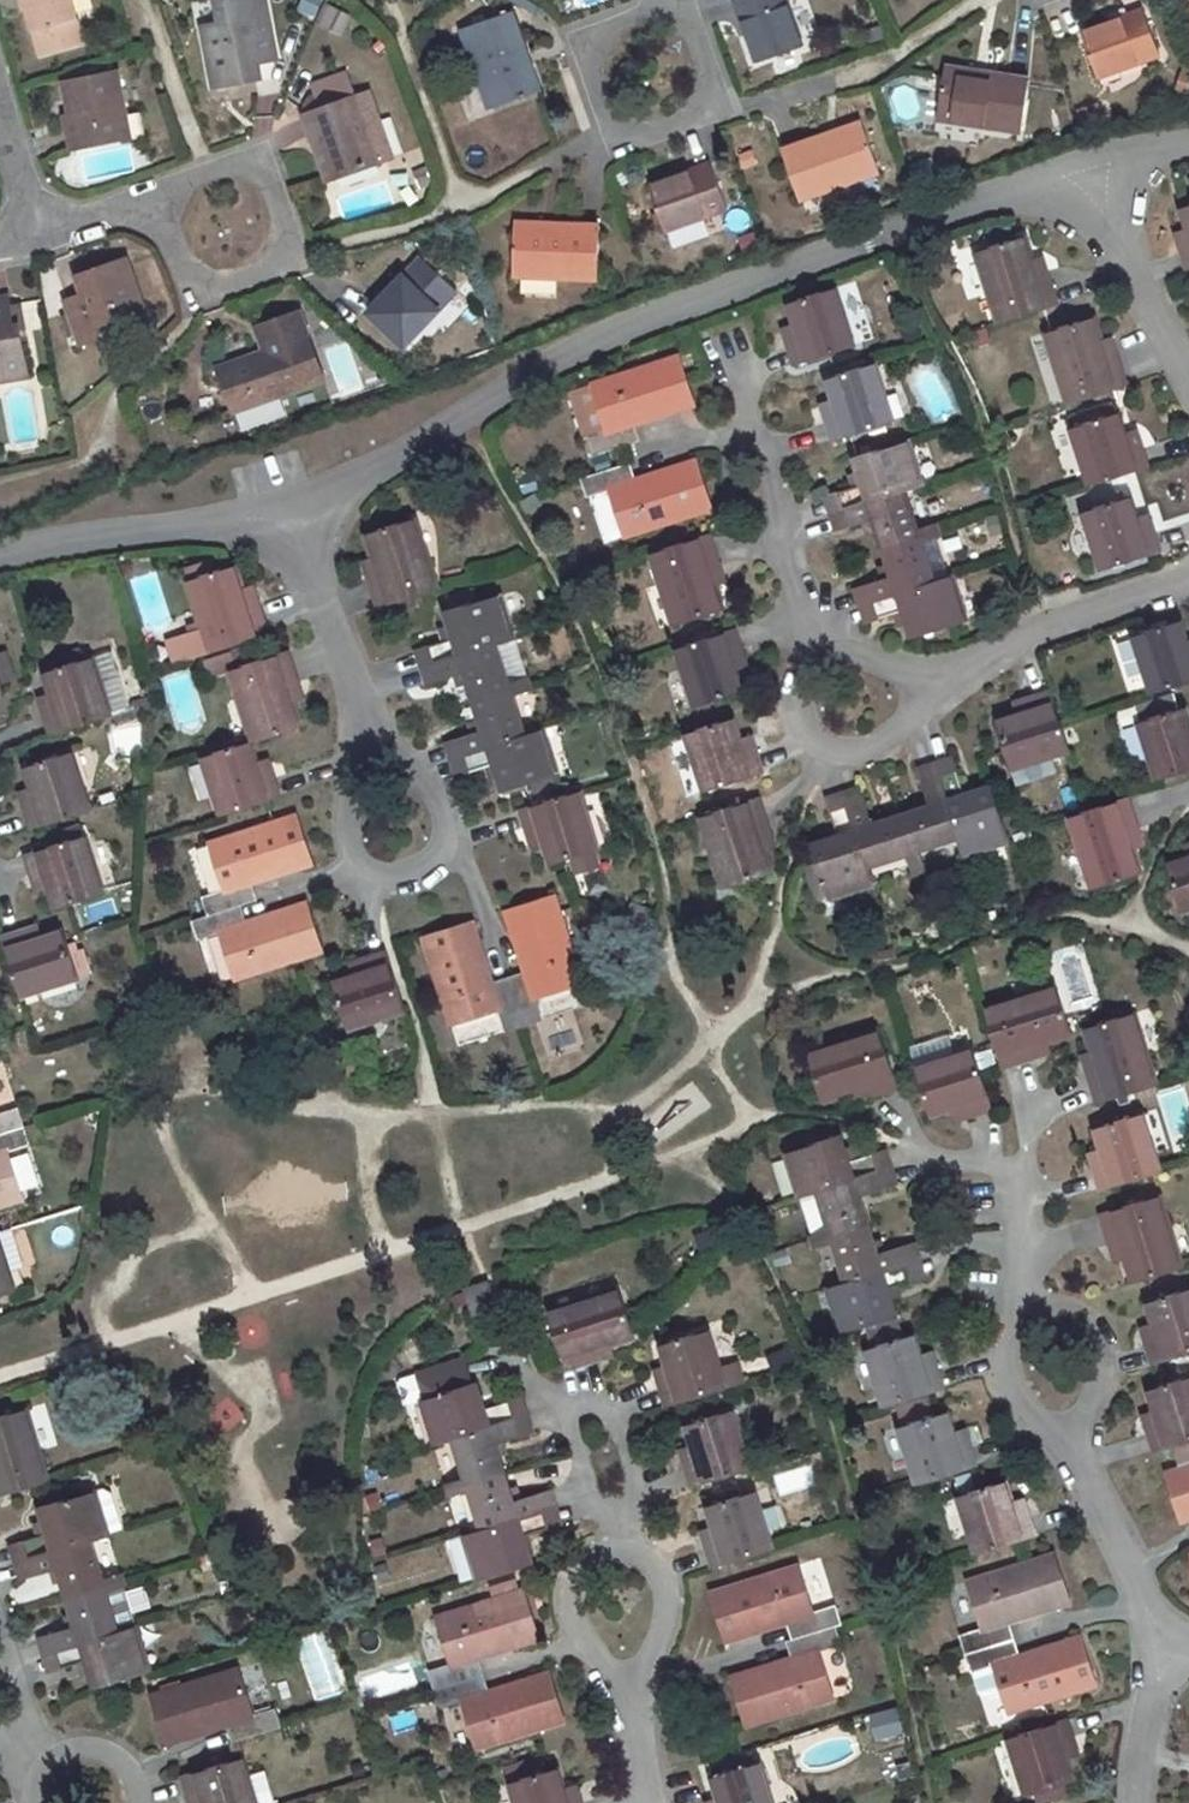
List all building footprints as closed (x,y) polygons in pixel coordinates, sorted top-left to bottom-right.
[(39,52),(81,41),(70,0),(24,0),(39,52)] [(217,2),(221,24),(201,29),(208,60),(213,60),(218,86),(259,76),(256,61),(255,52),(273,48),(263,0),(230,0),(217,2)] [(296,12),(316,17),(320,0),(299,0),(296,12)] [(735,1),(757,62),(801,46),(785,0),(737,0),(735,1)] [(315,26),(343,33),(348,11),(321,4),(315,26)] [(532,97),(518,56),(526,53),(512,12),(462,30),(491,112),(532,97)] [(1144,12),(1081,35),(1097,78),(1160,55),(1144,12)] [(1179,29),(1165,33),(1169,44),(1183,39),(1179,29)] [(273,48),(255,52),(256,61),(274,58),(273,48)] [(526,53),(518,56),(532,97),(540,94),(526,53)] [(945,67),(944,76),(987,83),(988,74),(945,67)] [(115,73),(65,83),(72,118),(79,149),(129,138),(130,144),(144,141),(140,113),(125,116),(115,73)] [(944,76),(938,120),(1022,133),(1031,80),(988,74),(987,83),(944,76)] [(322,147),(371,130),(358,95),(354,96),(347,75),(313,87),(315,92),(314,92),(308,97),(304,102),(302,109),(303,116),(310,135),(317,132),(322,147)] [(72,118),(63,119),(69,151),(79,149),(72,118)] [(863,124),(823,139),(825,146),(865,132),(863,124)] [(371,130),(322,147),(333,178),(382,160),(371,130)] [(317,132),(310,135),(315,150),(322,147),(317,132)] [(823,139),(783,153),(799,203),(879,174),(865,132),(825,146),(823,139)] [(322,147),(315,150),(326,181),(333,178),(322,147)] [(712,165),(649,189),(664,233),(728,210),(712,165)] [(515,224),(515,233),(557,235),(557,226),(515,224)] [(515,233),(512,278),(597,282),(599,228),(557,226),(557,235),(515,233)] [(1175,234),(1179,244),(1188,241),(1188,231),(1188,230),(1175,234)] [(1022,239),(979,253),(992,292),(988,294),(997,324),(1056,305),(1046,273),(1035,275),(1030,261),(1022,239)] [(1179,244),(1187,270),(1188,270),(1188,241),(1179,244)] [(1042,258),(1030,261),(1035,275),(1046,273),(1042,258)] [(445,260),(438,266),(449,277),(456,270),(445,260)] [(84,346),(102,339),(104,345),(127,337),(121,319),(144,311),(127,262),(78,280),(85,297),(89,309),(71,316),(72,321),(63,325),(69,340),(80,337),(84,346)] [(458,325),(444,311),(460,297),(444,282),(433,271),(424,262),(371,316),(408,351),(433,325),(445,337),(458,325)] [(438,266),(433,271),(444,282),(449,277),(438,266)] [(834,290),(787,306),(793,328),(796,337),(783,341),(792,368),(852,349),(834,290)] [(85,297),(67,304),(71,316),(89,309),(85,297)] [(10,321),(23,320),(21,306),(9,308),(7,298),(0,299),(0,382),(27,377),(18,327),(12,328),(10,321)] [(299,315),(257,330),(266,354),(269,363),(261,366),(272,400),(323,381),(299,315)] [(1060,373),(1058,374),(1067,405),(1128,386),(1116,351),(1105,356),(1100,343),(1092,319),(1048,333),(1060,373)] [(23,320),(10,321),(12,328),(18,327),(24,326),(23,320)] [(793,328),(781,332),(783,341),(796,337),(793,328)] [(1112,339),(1100,343),(1105,356),(1116,351),(1112,339)] [(266,354),(258,357),(259,362),(261,366),(269,363),(266,354)] [(258,357),(217,371),(219,377),(259,362),(258,357)] [(642,423),(640,417),(649,415),(650,421),(679,412),(694,407),(679,358),(591,385),(606,434),(586,441),(592,459),(638,443),(634,426),(642,423)] [(259,362),(219,377),(233,414),(272,400),(261,366),(259,362)] [(836,412),(823,415),(832,441),(862,432),(864,439),(887,432),(885,425),(892,422),(873,366),(826,381),(832,402),(836,412)] [(832,402),(820,406),(823,415),(836,412),(832,402)] [(649,415),(640,417),(642,423),(650,421),(649,415)] [(1118,415),(1071,430),(1088,488),(1148,469),(1140,441),(1128,446),(1125,436),(1118,415)] [(1137,432),(1125,436),(1128,446),(1140,441),(1137,432)] [(854,489),(836,495),(842,511),(904,491),(920,486),(906,441),(853,459),(858,471),(863,486),(854,489)] [(695,463),(652,477),(654,483),(644,486),(643,479),(633,482),(628,465),(584,479),(588,497),(597,494),(593,502),(604,538),(611,542),(623,539),(711,512),(695,463)] [(858,471),(849,474),(854,489),(863,486),(858,471)] [(652,477),(643,479),(644,486),(654,483),(652,477)] [(842,511),(831,515),(837,531),(865,520),(872,518),(875,527),(882,548),(937,531),(934,525),(916,531),(904,491),(842,511)] [(836,495),(826,497),(831,515),(842,511),(836,495)] [(1099,511),(1083,516),(1102,571),(1163,552),(1154,526),(1141,532),(1138,520),(1132,499),(1128,501),(1126,495),(1097,503),(1099,511)] [(1151,516),(1138,520),(1141,532),(1154,526),(1151,516)] [(872,518),(865,520),(868,530),(875,527),(872,518)] [(381,573),(369,576),(379,608),(438,590),(428,559),(424,559),(413,522),(370,536),(377,559),(381,573)] [(884,579),(855,588),(861,605),(871,602),(934,581),(921,544),(939,537),(937,531),(882,548),(888,565),(892,577),(884,579)] [(710,536),(650,555),(660,588),(665,586),(677,625),(721,612),(713,587),(710,574),(721,571),(710,536)] [(377,559),(364,563),(369,576),(381,573),(377,559)] [(888,565),(880,567),(884,579),(892,577),(888,565)] [(233,568),(189,582),(201,623),(197,624),(206,653),(268,633),(257,601),(245,606),(241,592),(233,568)] [(721,571),(710,574),(713,587),(725,583),(721,571)] [(934,581),(871,602),(876,619),(895,612),(902,609),(906,622),(911,637),(963,620),(950,576),(934,581)] [(253,587),(241,592),(245,606),(257,601),(253,587)] [(497,597),(444,615),(449,630),(453,641),(444,644),(426,649),(431,666),(495,645),(510,640),(497,597)] [(871,602),(861,605),(866,621),(866,623),(876,619),(871,602)] [(902,609),(895,612),(900,625),(906,622),(902,609)] [(1132,638),(1151,695),(1188,682),(1188,647),(1188,642),(1181,622),(1132,638)] [(449,630),(440,632),(444,644),(453,641),(449,630)] [(737,632),(675,651),(694,709),(743,694),(736,671),(732,661),(746,656),(737,632)] [(431,666),(422,668),(428,686),(454,677),(463,675),(466,685),(472,705),(530,686),(528,678),(509,684),(495,645),(431,666)] [(130,707),(128,708),(110,651),(82,660),(79,648),(59,655),(62,667),(41,673),(48,696),(36,700),(47,735),(111,714),(115,726),(147,715),(148,701),(130,707)] [(295,702),(291,690),(301,688),(299,682),(289,652),(260,662),(257,648),(233,656),(237,670),(230,672),(253,743),(303,727),(295,702)] [(13,677),(5,649),(0,650),(0,681),(13,677)] [(426,649),(417,652),(422,668),(431,666),(426,649)] [(232,653),(206,661),(210,678),(230,672),(237,670),(233,656),(232,653)] [(746,656),(732,661),(736,671),(749,667),(746,656)] [(463,675),(454,677),(458,688),(466,685),(463,675)] [(530,686),(472,705),(478,722),(469,725),(473,736),(446,743),(451,759),(460,756),(524,736),(513,700),(532,693),(530,686)] [(301,688),(291,690),(295,702),(305,699),(301,688)] [(1018,717),(996,724),(1013,772),(1068,753),(1048,694),(1014,705),(1018,717)] [(147,698),(129,703),(130,707),(148,701),(147,698)] [(1137,724),(1157,781),(1188,770),(1188,718),(1186,709),(1137,724)] [(734,722),(686,737),(704,793),(764,775),(756,749),(742,753),(739,742),(734,722)] [(555,787),(552,777),(554,776),(540,732),(524,736),(460,756),(466,773),(485,768),(492,765),(496,779),(500,793),(529,784),(532,794),(555,787)] [(753,738),(739,742),(742,753),(756,749),(753,738)] [(249,744),(200,759),(219,815),(279,796),(271,771),(259,775),(256,766),(249,744)] [(71,753),(24,768),(32,793),(36,804),(22,807),(29,829),(90,810),(71,753)] [(460,756),(451,759),(456,776),(466,773),(460,756)] [(953,761),(936,767),(939,775),(956,770),(953,761)] [(268,762),(256,766),(259,775),(271,771),(268,762)] [(492,765),(485,768),(489,782),(496,779),(492,765)] [(919,812),(904,817),(922,872),(928,871),(922,853),(960,841),(939,775),(936,767),(921,773),(930,802),(932,808),(919,812)] [(956,770),(939,775),(960,841),(965,856),(1007,841),(990,788),(979,792),(965,796),(963,790),(956,770)] [(977,785),(963,790),(965,796),(979,792),(977,785)] [(863,792),(845,798),(848,806),(869,870),(910,857),(915,873),(922,872),(904,817),(887,822),(874,827),(872,819),(863,792)] [(32,793),(19,797),(22,807),(36,804),(32,793)] [(579,793),(520,812),(528,837),(540,833),(543,842),(551,867),(600,852),(579,793)] [(845,798),(828,803),(832,812),(848,806),(845,798)] [(770,873),(758,837),(771,833),(766,817),(760,799),(702,819),(711,849),(714,848),(726,888),(770,873)] [(1132,851),(1128,837),(1140,833),(1134,816),(1129,799),(1070,820),(1093,890),(1140,874),(1132,851)] [(930,802),(918,805),(919,812),(932,808),(930,802)] [(848,806),(832,812),(839,832),(828,836),(830,842),(815,847),(821,866),(832,899),(875,885),(869,870),(848,806)] [(885,815),(872,819),(874,827),(887,822),(885,815)] [(255,902),(249,886),(257,883),(256,876),(266,874),(267,880),(312,865),(296,816),(210,844),(225,893),(204,899),(211,917),(237,908),(255,902)] [(81,826),(57,832),(60,843),(24,855),(32,881),(45,877),(49,888),(56,908),(103,893),(81,826)] [(540,833),(528,837),(531,847),(543,842),(540,833)] [(771,833),(758,837),(763,851),(776,846),(771,833)] [(1140,833),(1128,837),(1132,851),(1144,846),(1140,833)] [(1187,859),(1167,865),(1182,914),(1188,912),(1188,858),(1187,859)] [(821,866),(809,870),(820,903),(832,899),(821,866)] [(266,874),(256,876),(257,883),(267,880),(266,874)] [(45,877),(32,881),(36,892),(49,888),(45,877)] [(104,899),(82,909),(88,923),(110,913),(104,899)] [(540,1017),(532,997),(581,981),(554,899),(507,915),(520,958),(526,957),(528,965),(522,967),(525,975),(507,981),(521,1024),(540,1017)] [(211,917),(195,921),(201,939),(222,932),(237,979),(320,953),(304,904),(260,918),(262,924),(254,926),(252,920),(242,924),(237,908),(211,917)] [(260,918),(252,920),(254,926),(262,924),(260,918)] [(39,926),(28,929),(32,942),(43,938),(39,926)] [(104,926),(79,935),(81,941),(107,933),(104,926)] [(483,980),(480,971),(487,969),(471,927),(425,941),(451,1024),(499,1007),(507,1029),(521,1024),(507,981),(492,986),(490,978),(483,980)] [(28,929),(2,938),(21,999),(78,981),(77,977),(88,974),(82,950),(77,952),(70,954),(67,945),(63,931),(43,938),(32,942),(28,929)] [(73,943),(67,945),(70,954),(77,952),(73,943)] [(353,976),(333,983),(349,1031),(405,1012),(386,953),(361,960),(365,973),(353,976)] [(897,953),(875,958),(877,964),(899,958),(897,953)] [(526,957),(520,958),(522,967),(528,965),(526,957)] [(361,960),(349,963),(353,976),(365,973),(361,960)] [(487,969),(480,971),(483,980),(490,978),(487,969)] [(1014,998),(984,1007),(1003,1069),(1037,1059),(1033,1047),(1047,1042),(1070,1034),(1050,973),(1011,986),(1014,998)] [(1082,975),(1064,980),(1071,1003),(1089,997),(1082,975)] [(541,1019),(546,1051),(578,1047),(573,1015),(541,1019)] [(1133,1015),(1086,1030),(1093,1052),(1098,1067),(1085,1071),(1096,1104),(1158,1085),(1148,1055),(1145,1056),(1133,1015)] [(850,1043),(808,1055),(823,1102),(846,1095),(860,1090),(864,1101),(897,1090),(877,1030),(849,1039),(850,1043)] [(948,1037),(911,1050),(932,1117),(953,1110),(962,1107),(966,1120),(991,1112),(972,1052),(955,1057),(948,1037)] [(1047,1042),(1033,1047),(1037,1059),(1051,1054),(1047,1042)] [(1093,1052),(1080,1057),(1085,1071),(1098,1067),(1093,1052)] [(860,1090),(846,1095),(850,1106),(864,1101),(860,1090)] [(962,1107),(953,1110),(957,1123),(966,1120),(962,1107)] [(22,1128),(17,1111),(0,1116),(0,1136),(22,1128)] [(1140,1115),(1094,1130),(1101,1151),(1104,1161),(1091,1165),(1098,1190),(1158,1171),(1140,1115)] [(24,1200),(8,1152),(42,1140),(36,1124),(22,1128),(0,1136),(0,1208),(24,1200)] [(840,1140),(787,1156),(801,1199),(816,1195),(880,1175),(875,1157),(848,1165),(840,1140)] [(1101,1151),(1088,1155),(1091,1165),(1104,1161),(1101,1151)] [(884,1155),(875,1157),(880,1175),(889,1172),(884,1155)] [(880,1175),(816,1195),(829,1233),(812,1239),(814,1246),(869,1229),(860,1200),(894,1188),(889,1172),(880,1175)] [(1161,1196),(1099,1214),(1109,1246),(1110,1248),(1121,1244),(1125,1258),(1133,1282),(1179,1268),(1166,1227),(1170,1225),(1161,1196)] [(869,1229),(814,1246),(816,1252),(833,1247),(845,1284),(909,1264),(919,1261),(913,1246),(886,1255),(878,1257),(873,1242),(869,1229)] [(8,1273),(23,1268),(10,1230),(0,1233),(0,1294),(14,1290),(8,1273)] [(880,1240),(873,1242),(878,1257),(886,1255),(880,1240)] [(1121,1244),(1110,1248),(1114,1261),(1125,1258),(1121,1244)] [(919,1261),(909,1264),(915,1282),(925,1279),(919,1261)] [(845,1284),(830,1289),(844,1332),(896,1316),(888,1290),(915,1282),(909,1264),(845,1284)] [(487,1285),(466,1291),(473,1313),(494,1306),(487,1285)] [(1146,1303),(1153,1325),(1156,1334),(1143,1337),(1146,1346),(1151,1363),(1188,1352),(1188,1290),(1146,1303)] [(602,1363),(598,1350),(611,1346),(634,1340),(619,1293),(581,1305),(580,1302),(550,1312),(569,1373),(602,1363)] [(1153,1325),(1141,1329),(1143,1337),(1156,1334),(1153,1325)] [(708,1331),(659,1346),(666,1366),(669,1377),(656,1380),(664,1404),(724,1386),(708,1331)] [(913,1339),(866,1353),(883,1409),(943,1391),(934,1366),(923,1370),(920,1360),(913,1339)] [(772,1370),(797,1361),(791,1344),(766,1354),(772,1370)] [(611,1346),(598,1350),(602,1363),(615,1359),(611,1346)] [(931,1355),(920,1360),(923,1370),(934,1366),(931,1355)] [(666,1366),(653,1370),(656,1380),(669,1377),(666,1366)] [(1148,1391),(1155,1411),(1158,1421),(1145,1425),(1148,1433),(1153,1450),(1188,1439),(1188,1378),(1148,1391)] [(476,1385),(426,1402),(438,1445),(454,1440),(517,1420),(512,1403),(485,1412),(476,1385)] [(520,1401),(512,1403),(517,1420),(525,1418),(520,1401)] [(0,1417),(0,1493),(49,1479),(41,1449),(37,1450),(25,1409),(0,1417)] [(732,1411),(686,1424),(693,1446),(695,1456),(682,1459),(690,1485),(750,1467),(732,1411)] [(1155,1411),(1142,1416),(1145,1425),(1158,1421),(1155,1411)] [(946,1415),(900,1430),(917,1485),(976,1466),(968,1441),(956,1446),(953,1436),(946,1415)] [(499,1458),(495,1445),(504,1442),(530,1434),(525,1418),(517,1420),(454,1440),(466,1478),(448,1484),(450,1492),(505,1475),(499,1458)] [(966,1432),(953,1436),(956,1446),(968,1441),(966,1432)] [(504,1442),(495,1445),(499,1458),(508,1455),(504,1442)] [(1174,1449),(1181,1467),(1167,1472),(1181,1521),(1188,1519),(1188,1444),(1174,1449)] [(693,1446),(679,1450),(682,1459),(695,1456),(693,1446)] [(505,1475),(450,1492),(453,1498),(470,1493),(482,1530),(545,1510),(555,1507),(550,1491),(521,1501),(514,1503),(509,1490),(505,1475)] [(1004,1484),(957,1498),(974,1555),(1034,1536),(1026,1511),(1013,1514),(1010,1505),(1004,1484)] [(517,1487),(509,1490),(514,1503),(521,1501),(517,1487)] [(754,1490),(708,1506),(714,1526),(717,1536),(704,1540),(712,1566),(773,1546),(754,1490)] [(41,1537),(21,1543),(27,1561),(91,1542),(106,1537),(105,1535),(123,1530),(111,1494),(104,1491),(93,1495),(92,1493),(64,1501),(62,1495),(43,1500),(45,1508),(39,1509),(44,1523),(48,1536),(41,1537)] [(1023,1501),(1010,1505),(1013,1514),(1026,1511),(1023,1501)] [(555,1507),(545,1510),(551,1529),(561,1525),(555,1507)] [(482,1530),(467,1535),(481,1578),(532,1562),(525,1537),(551,1529),(545,1510),(482,1530)] [(44,1523),(37,1525),(41,1537),(48,1536),(44,1523)] [(714,1526),(702,1531),(704,1540),(717,1536),(714,1526)] [(27,1561),(18,1564),(23,1581),(52,1571),(58,1569),(62,1582),(67,1598),(123,1581),(120,1574),(103,1581),(91,1542),(27,1561)] [(21,1543),(12,1546),(18,1564),(27,1561),(21,1543)] [(1053,1555),(971,1580),(987,1630),(967,1636),(972,1652),(1013,1638),(1008,1622),(1016,1620),(1015,1615),(1024,1612),(1026,1617),(1069,1604),(1053,1555)] [(794,1567),(710,1594),(725,1642),(770,1628),(769,1622),(778,1620),(779,1625),(787,1623),(793,1640),(828,1628),(834,1627),(829,1609),(809,1616),(794,1567)] [(58,1569),(52,1571),(55,1584),(62,1582),(58,1569)] [(119,1632),(107,1593),(125,1587),(123,1581),(67,1598),(72,1615),(76,1627),(69,1629),(40,1638),(45,1655),(54,1652),(119,1632)] [(482,1674),(477,1659),(485,1656),(484,1650),(492,1647),(494,1653),(509,1648),(538,1640),(523,1592),(440,1617),(456,1666),(436,1672),(440,1687),(482,1674)] [(1024,1612),(1015,1615),(1016,1620),(1026,1617),(1024,1612)] [(72,1615),(65,1617),(69,1629),(76,1627),(72,1615)] [(778,1620),(769,1622),(770,1628),(779,1625),(778,1620)] [(436,1624),(418,1627),(424,1662),(441,1659),(436,1624)] [(119,1632),(54,1652),(59,1669),(79,1663),(87,1660),(91,1674),(95,1688),(148,1671),(134,1626),(119,1632)] [(774,1663),(730,1676),(746,1725),(827,1700),(813,1651),(834,1645),(828,1628),(793,1640),(787,1641),(792,1657),(783,1659),(786,1667),(776,1670),(774,1663)] [(326,1630),(295,1638),(311,1701),(342,1693),(326,1630)] [(1080,1637),(1034,1650),(1036,1656),(1028,1659),(1026,1653),(1018,1656),(1013,1638),(972,1652),(977,1669),(997,1663),(1013,1711),(1096,1685),(1080,1637)] [(492,1647),(484,1650),(485,1656),(494,1653),(492,1647)] [(1034,1650),(1026,1653),(1028,1659),(1036,1656),(1034,1650)] [(54,1652),(45,1655),(51,1673),(59,1669),(54,1652)] [(783,1659),(774,1663),(776,1670),(786,1667),(783,1659)] [(87,1660),(79,1663),(83,1676),(91,1674),(87,1660)] [(235,1670),(152,1695),(167,1744),(211,1731),(210,1725),(219,1722),(221,1728),(229,1725),(234,1742),(276,1730),(270,1712),(251,1718),(235,1670)] [(482,1674),(440,1687),(445,1705),(466,1699),(481,1748),(564,1720),(549,1672),(505,1686),(507,1692),(497,1695),(496,1690),(488,1692),(482,1674)] [(505,1686),(496,1690),(497,1695),(507,1692),(505,1686)] [(872,1741),(901,1737),(897,1707),(868,1711),(872,1741)] [(219,1722),(210,1725),(211,1731),(221,1728),(219,1722)] [(1066,1722),(1007,1741),(1024,1795),(1071,1781),(1064,1759),(1061,1750),(1074,1745),(1066,1722)] [(1074,1745),(1061,1750),(1064,1759),(1077,1755),(1074,1745)] [(711,1777),(719,1799),(720,1802),(771,1802),(759,1762),(754,1764),(752,1756),(723,1764),(725,1772),(711,1777)] [(181,1777),(187,1795),(189,1802),(202,1799),(204,1802),(256,1802),(242,1759),(181,1777)] [(508,1784),(514,1802),(580,1802),(578,1797),(565,1801),(562,1790),(556,1769),(508,1784)] [(576,1786),(562,1790),(565,1801),(578,1797),(576,1786)]
